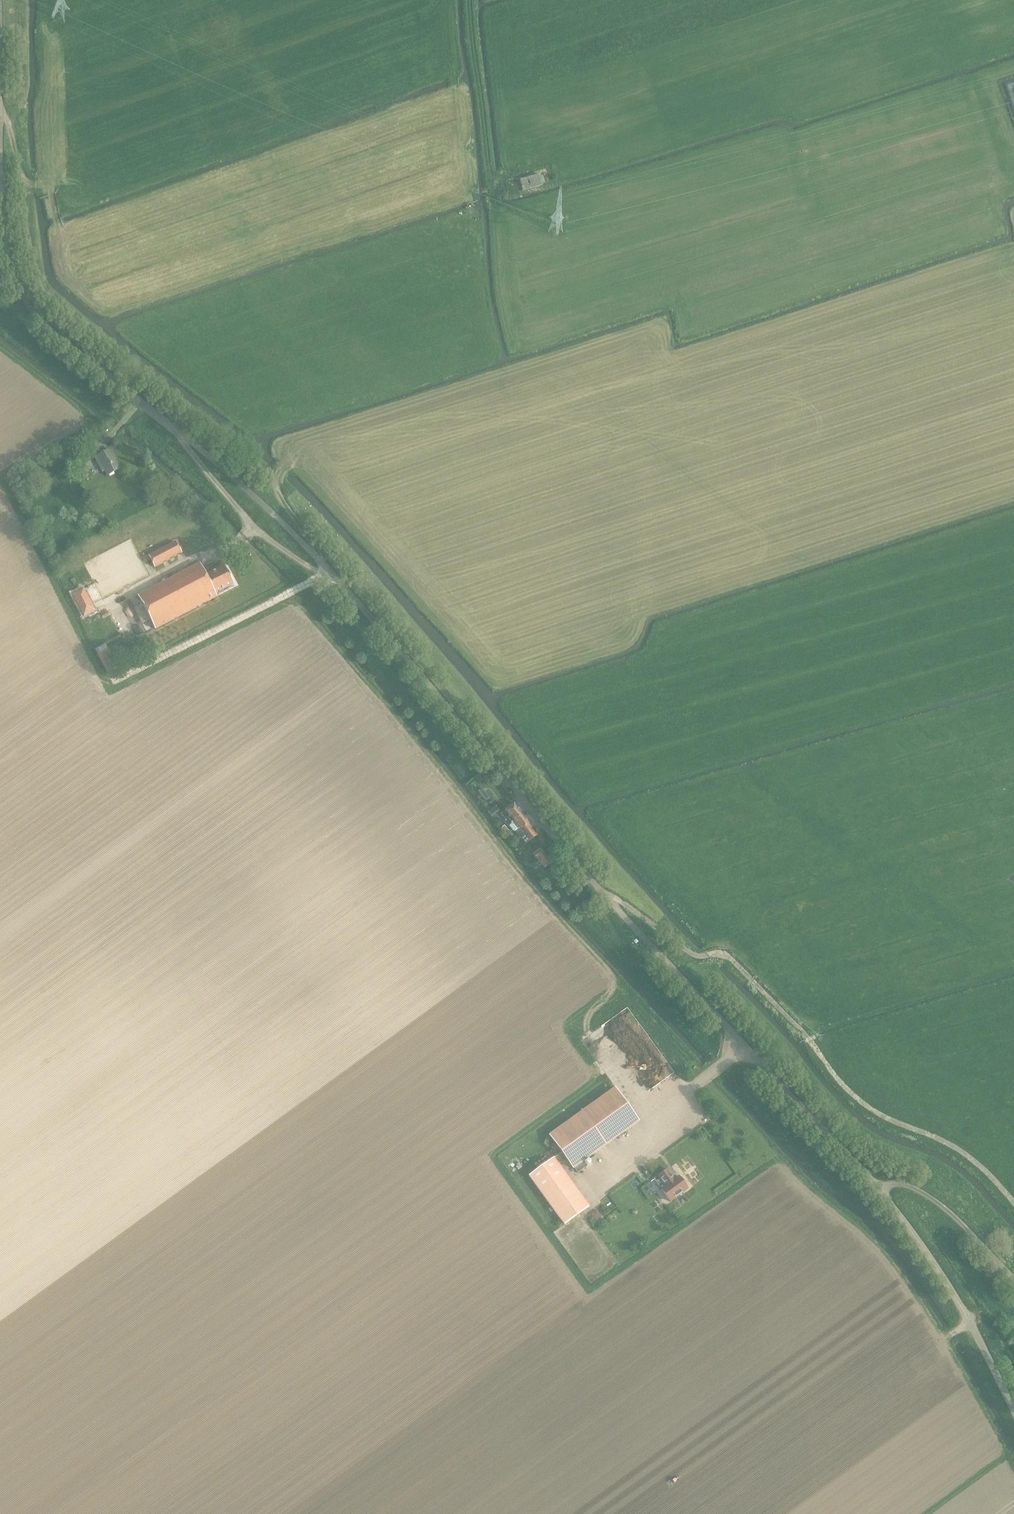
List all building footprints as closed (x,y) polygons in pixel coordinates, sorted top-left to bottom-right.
[(518,192),(523,191),(543,185),(540,175),(520,180),(515,182),(518,192)] [(108,476),(120,469),(110,450),(96,457),(103,471),(105,470),(108,476)] [(83,478),(91,474),(85,463),(78,467),(83,478)] [(176,543),(150,557),(155,567),(182,553),(176,543)] [(135,584),(126,566),(124,562),(117,566),(127,588),(135,584)] [(138,596),(155,629),(217,597),(215,594),(234,584),(224,567),(206,576),(200,564),(138,596)] [(73,595),(84,616),(105,605),(94,584),(73,595)] [(106,645),(96,650),(108,674),(119,668),(106,645)] [(502,814),(511,825),(523,815),(514,804),(502,814)] [(511,825),(520,836),(526,844),(537,836),(531,828),(533,826),(523,815),(511,825)] [(544,852),(536,858),(545,868),(552,862),(544,852)] [(615,1088),(549,1135),(574,1169),(575,1168),(585,1161),(639,1121),(615,1088)] [(588,1209),(553,1161),(528,1179),(563,1228),(588,1209)] [(585,1161),(575,1168),(578,1172),(588,1165),(585,1161)] [(668,1169),(658,1177),(665,1186),(661,1189),(671,1202),(688,1189),(679,1176),(674,1180),(671,1177),(673,1176),(668,1169)]
